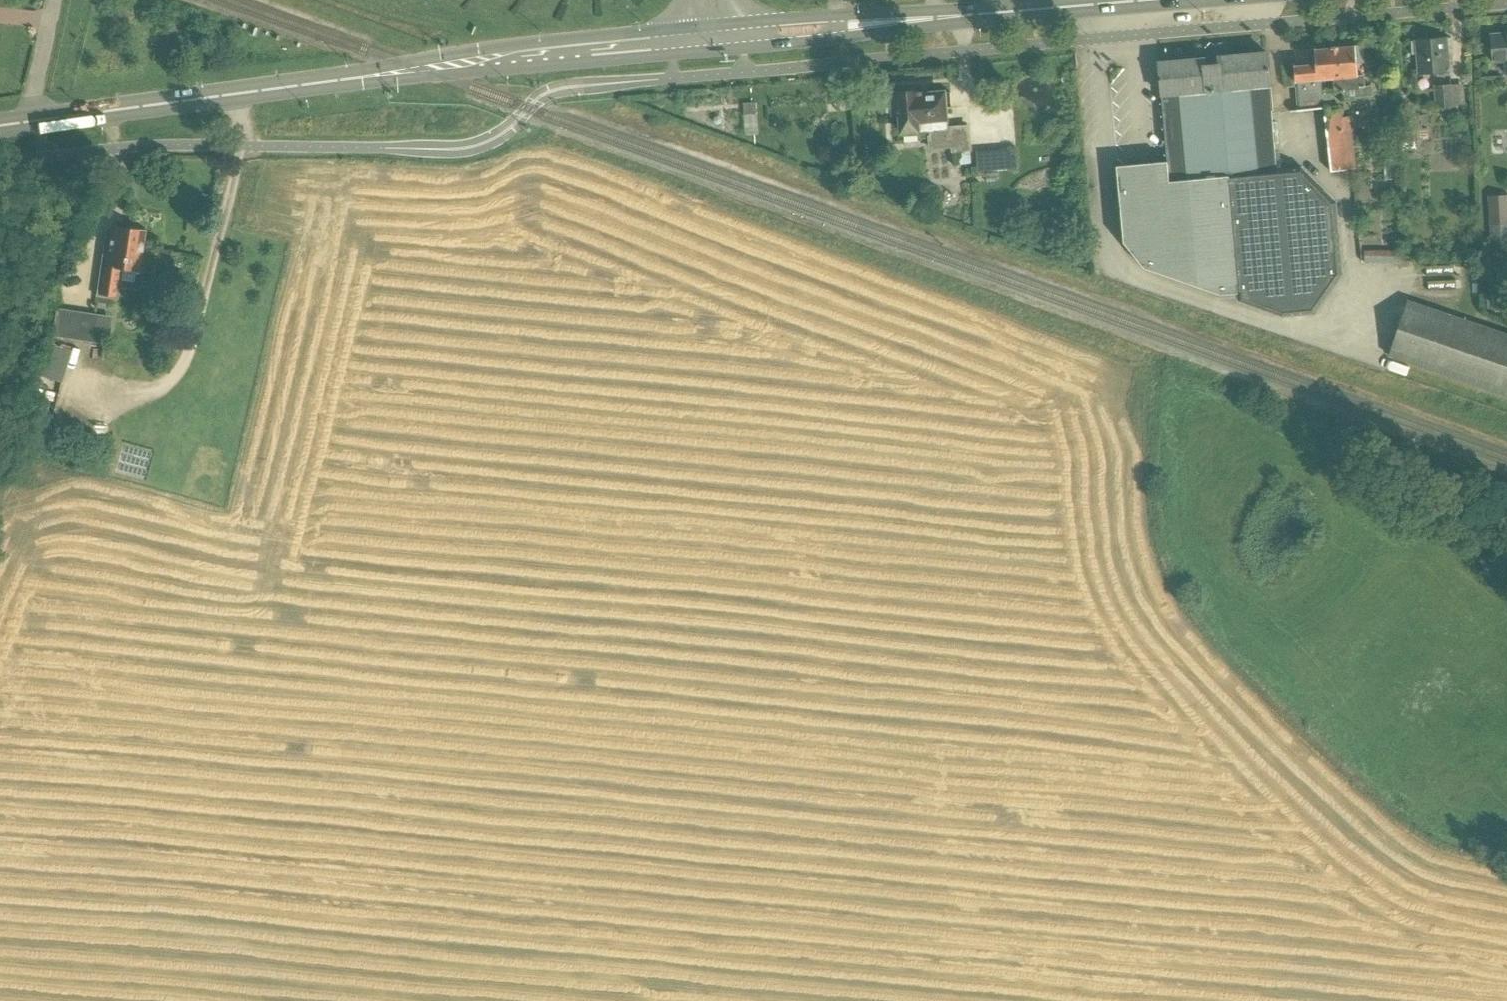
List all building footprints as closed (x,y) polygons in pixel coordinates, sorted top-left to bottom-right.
[(1492,34),(1494,63),(1506,62),(1506,74),(1506,33),(1492,34)] [(1450,71),(1451,71),(1449,51),(1453,51),(1452,38),(1448,38),(1448,36),(1414,39),(1414,41),(1411,41),(1412,54),(1415,54),(1417,74),(1437,72),(1438,76),(1450,75),(1450,71)] [(1308,64),(1294,65),(1298,109),(1324,107),(1321,80),(1334,79),(1335,91),(1343,90),(1344,98),(1373,96),(1372,85),(1365,86),(1364,75),(1359,75),(1358,62),(1365,62),(1363,45),(1307,49),(1308,64)] [(1205,60),(1160,64),(1163,98),(1169,162),(1118,166),(1125,242),(1145,268),(1221,294),(1240,292),(1241,303),(1284,321),(1316,318),(1344,277),(1339,206),(1302,167),(1277,169),(1272,109),(1273,108),(1271,87),(1268,54),(1220,58),(1221,67),(1206,68),(1205,60)] [(1436,108),(1453,107),(1452,84),(1434,85),(1436,108)] [(924,96),(923,90),(894,93),(896,114),(902,113),(904,136),(919,134),(919,138),(928,138),(929,150),(953,148),(954,153),(970,151),(968,128),(948,130),(947,111),(953,111),(951,93),(924,96)] [(743,114),(757,114),(756,103),(743,103),(743,114)] [(1342,118),(1342,111),(1327,113),(1333,170),(1355,168),(1350,117),(1342,118)] [(1396,146),(1400,145),(1399,143),(1421,141),(1419,126),(1425,125),(1425,116),(1403,118),(1404,128),(1394,129),(1396,146)] [(978,172),(1018,168),(1016,147),(976,151),(978,172)] [(1506,247),(1506,195),(1488,196),(1491,248),(1506,247)] [(1050,223),(1048,210),(1034,212),(1036,225),(1050,223)] [(137,271),(142,233),(113,229),(111,249),(106,248),(99,294),(118,297),(122,269),(137,271)] [(1074,250),(1076,264),(1089,262),(1087,248),(1074,250)] [(1436,262),(1436,255),(1402,255),(1402,250),(1365,250),(1365,263),(1401,263),(1401,260),(1436,262)] [(1487,309),(1506,308),(1505,293),(1486,293),(1487,309)] [(1408,299),(1388,356),(1506,397),(1506,333),(1408,299)] [(108,345),(112,317),(57,309),(53,337),(108,345)] [(61,382),(71,351),(55,345),(44,377),(61,382)]
